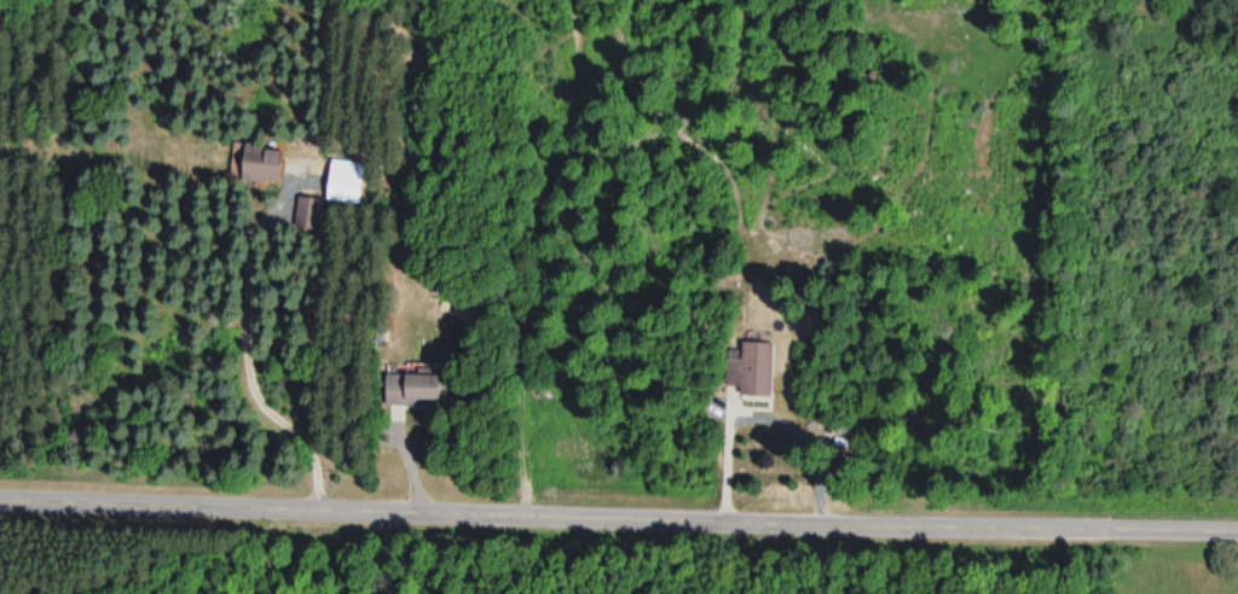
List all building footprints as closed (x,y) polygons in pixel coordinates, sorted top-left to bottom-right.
[(233,145),(232,182),(279,183),(280,147),(233,145)] [(319,216),(319,200),(299,200),(299,216),(319,216)] [(725,357),(724,393),(769,394),(771,343),(739,341),(738,358),(725,357)] [(383,399),(434,399),(434,372),(383,372),(383,399)]
